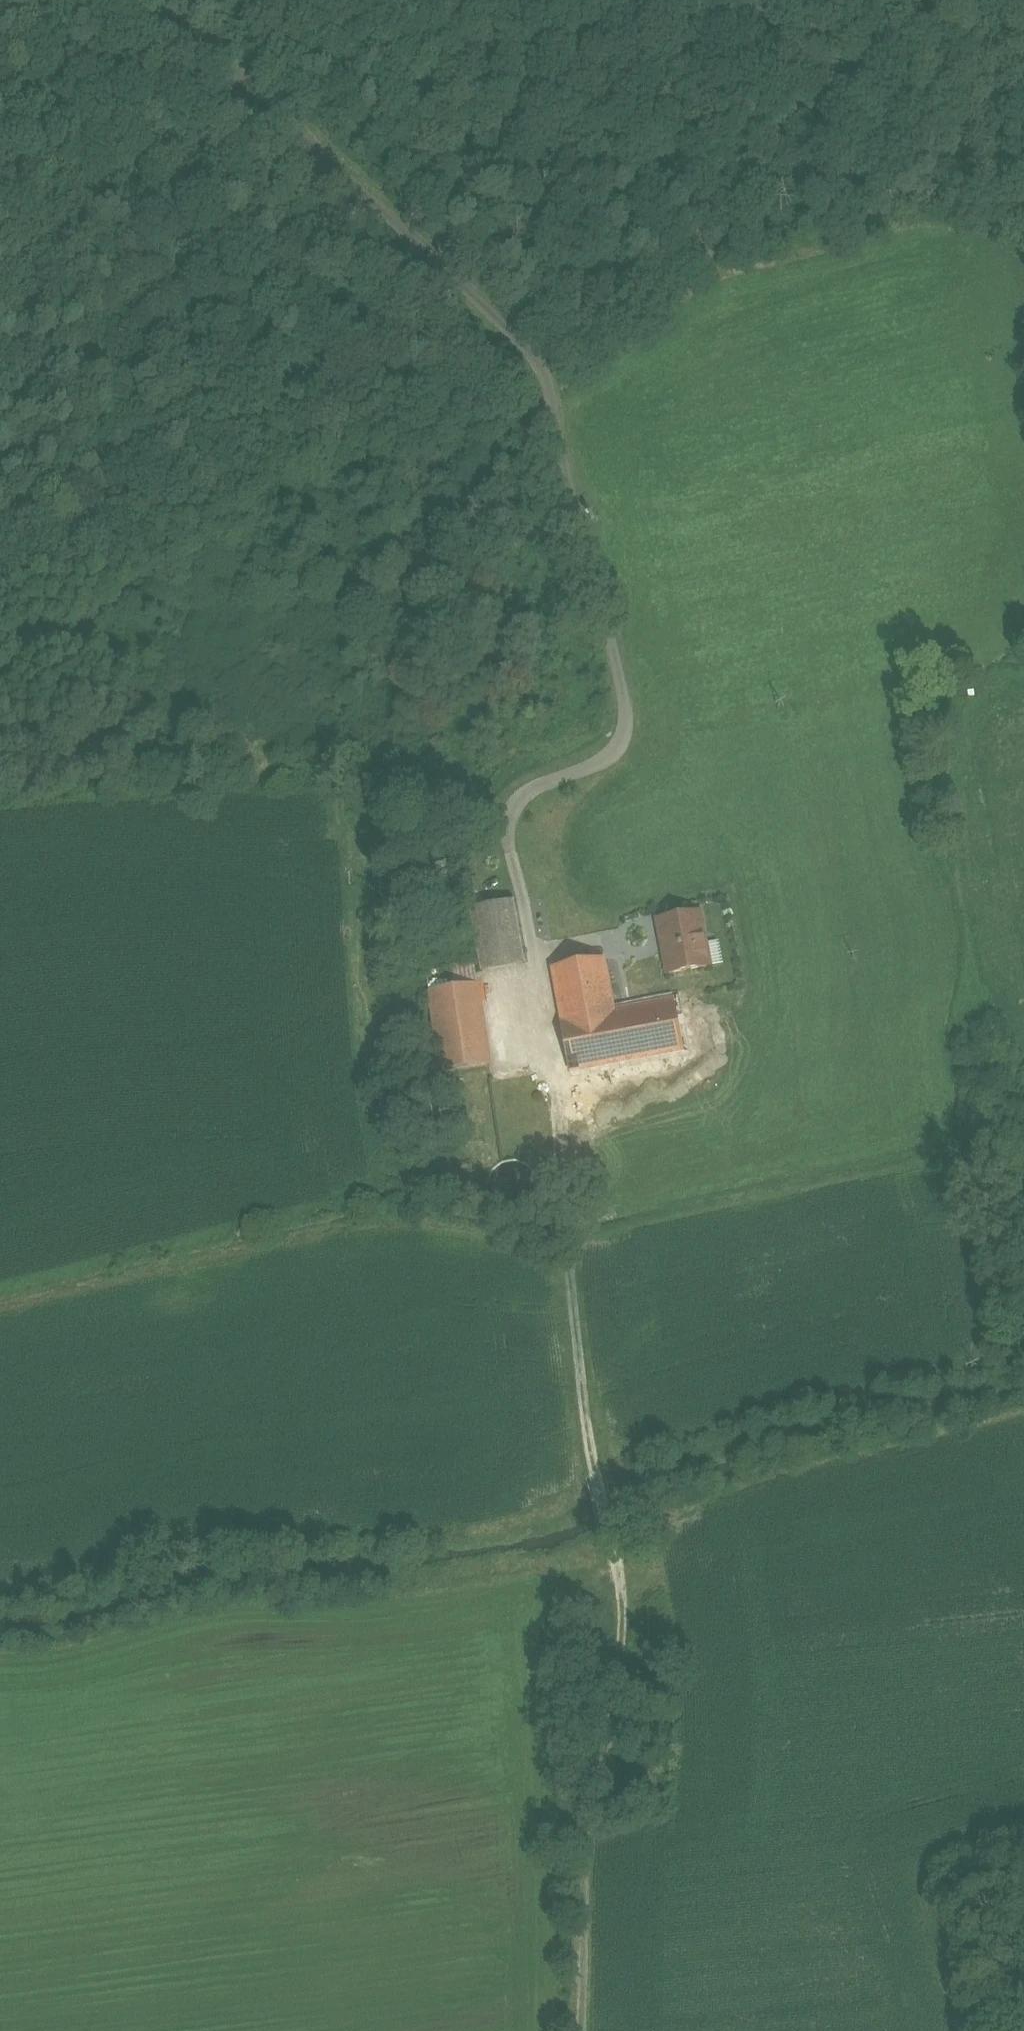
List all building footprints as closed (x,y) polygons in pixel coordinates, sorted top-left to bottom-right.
[(520,974),(509,910),(462,918),(472,982),(520,974)] [(704,912),(656,919),(664,975),(712,968),(704,912)] [(603,968),(548,977),(566,1084),(568,1084),(592,1080),(680,1065),(671,1011),(612,1021),(603,968)] [(421,991),(424,1007),(451,1003),(447,975),(420,979),(421,991)] [(486,1078),(475,1000),(451,1003),(424,1007),(421,1008),(429,1063),(433,1086),(460,1082),(486,1078)]
